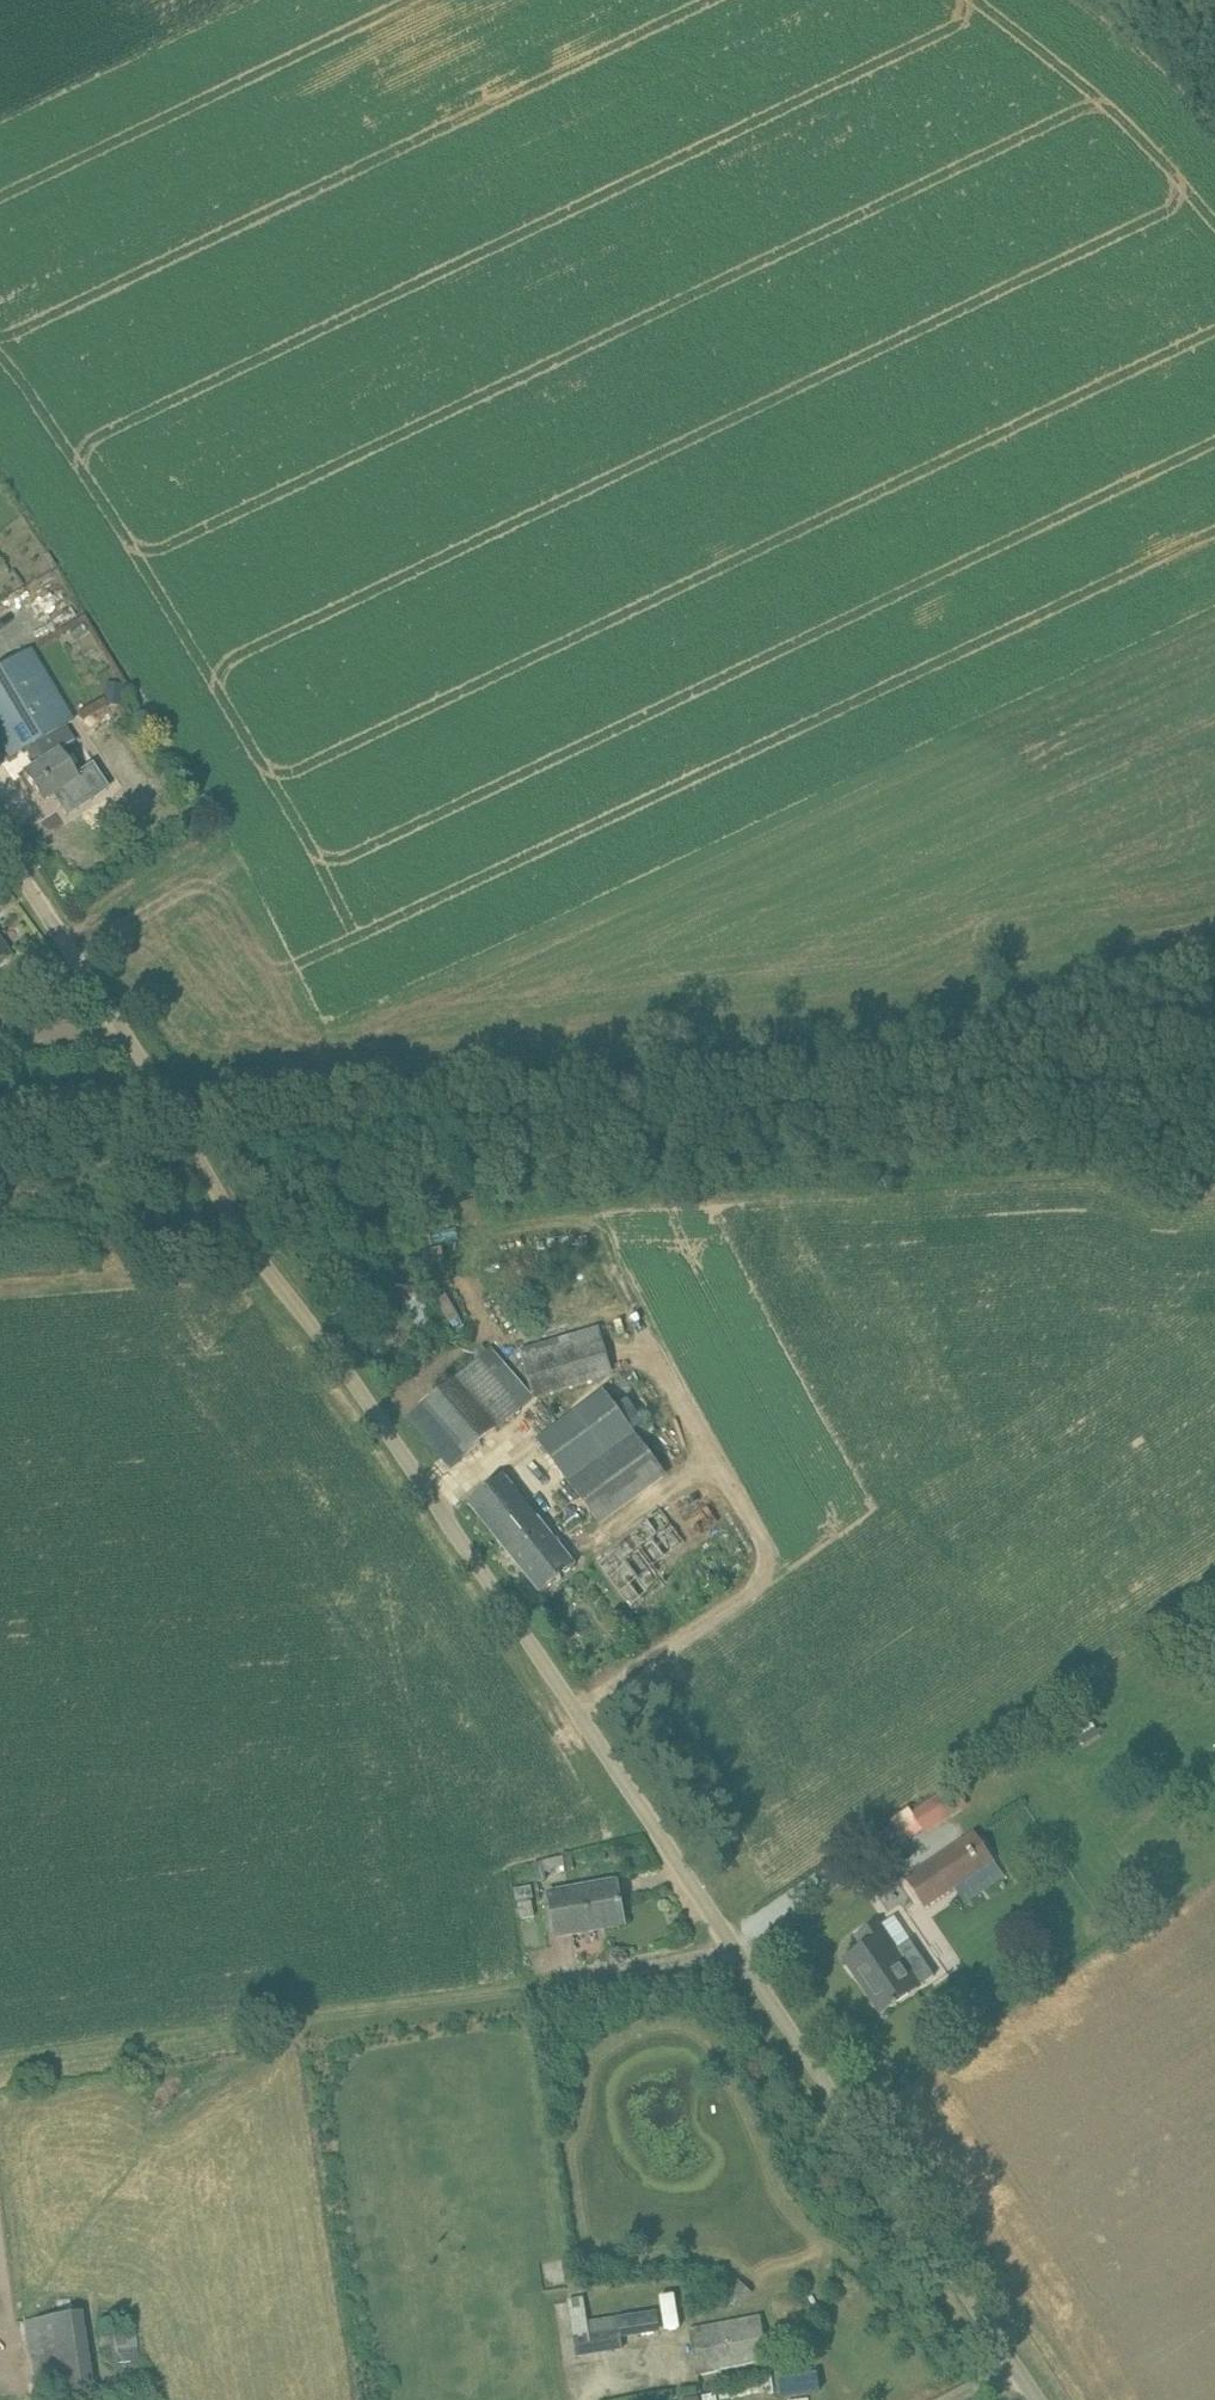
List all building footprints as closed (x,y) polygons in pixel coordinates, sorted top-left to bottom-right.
[(31,648),(0,667),(0,740),(11,758),(26,747),(38,765),(24,773),(43,802),(78,779),(60,751),(75,742),(65,725),(74,720),(31,648)] [(106,705),(121,707),(123,685),(108,684),(106,705)] [(12,956),(0,939),(0,964),(12,956)] [(523,1346),(537,1394),(616,1372),(603,1324),(523,1346)] [(479,1359),(408,1420),(450,1469),(521,1408),(479,1359)] [(604,1391),(538,1441),(601,1526),(668,1477),(604,1391)] [(504,1474),(487,1487),(468,1502),(541,1592),(557,1579),(559,1581),(562,1578),(561,1576),(576,1564),(504,1474)] [(601,1564),(634,1609),(666,1585),(652,1565),(686,1541),(662,1508),(600,1552),(606,1560),(601,1564)] [(914,1814),(924,1832),(944,1821),(934,1803),(914,1814)] [(1003,1878),(974,1833),(907,1878),(925,1906),(953,1887),(965,1904),(1003,1878)] [(617,1881),(594,1885),(549,1894),(557,1935),(625,1922),(617,1881)] [(897,1949),(878,1922),(857,1937),(864,1948),(846,1960),(860,1979),(864,1976),(871,1986),(869,1987),(885,2010),(891,2005),(892,2006),(894,2005),(894,2006),(898,2004),(897,2002),(935,1976),(911,1940),(897,1949)] [(585,2297),(570,2300),(579,2358),(625,2351),(623,2339),(660,2333),(658,2311),(589,2321),(585,2297)] [(78,2312),(24,2320),(30,2358),(36,2357),(39,2376),(32,2377),(35,2395),(89,2387),(78,2312)] [(698,2375),(770,2361),(762,2313),(689,2327),(698,2375)] [(142,2380),(133,2327),(112,2329),(122,2384),(142,2380)]
